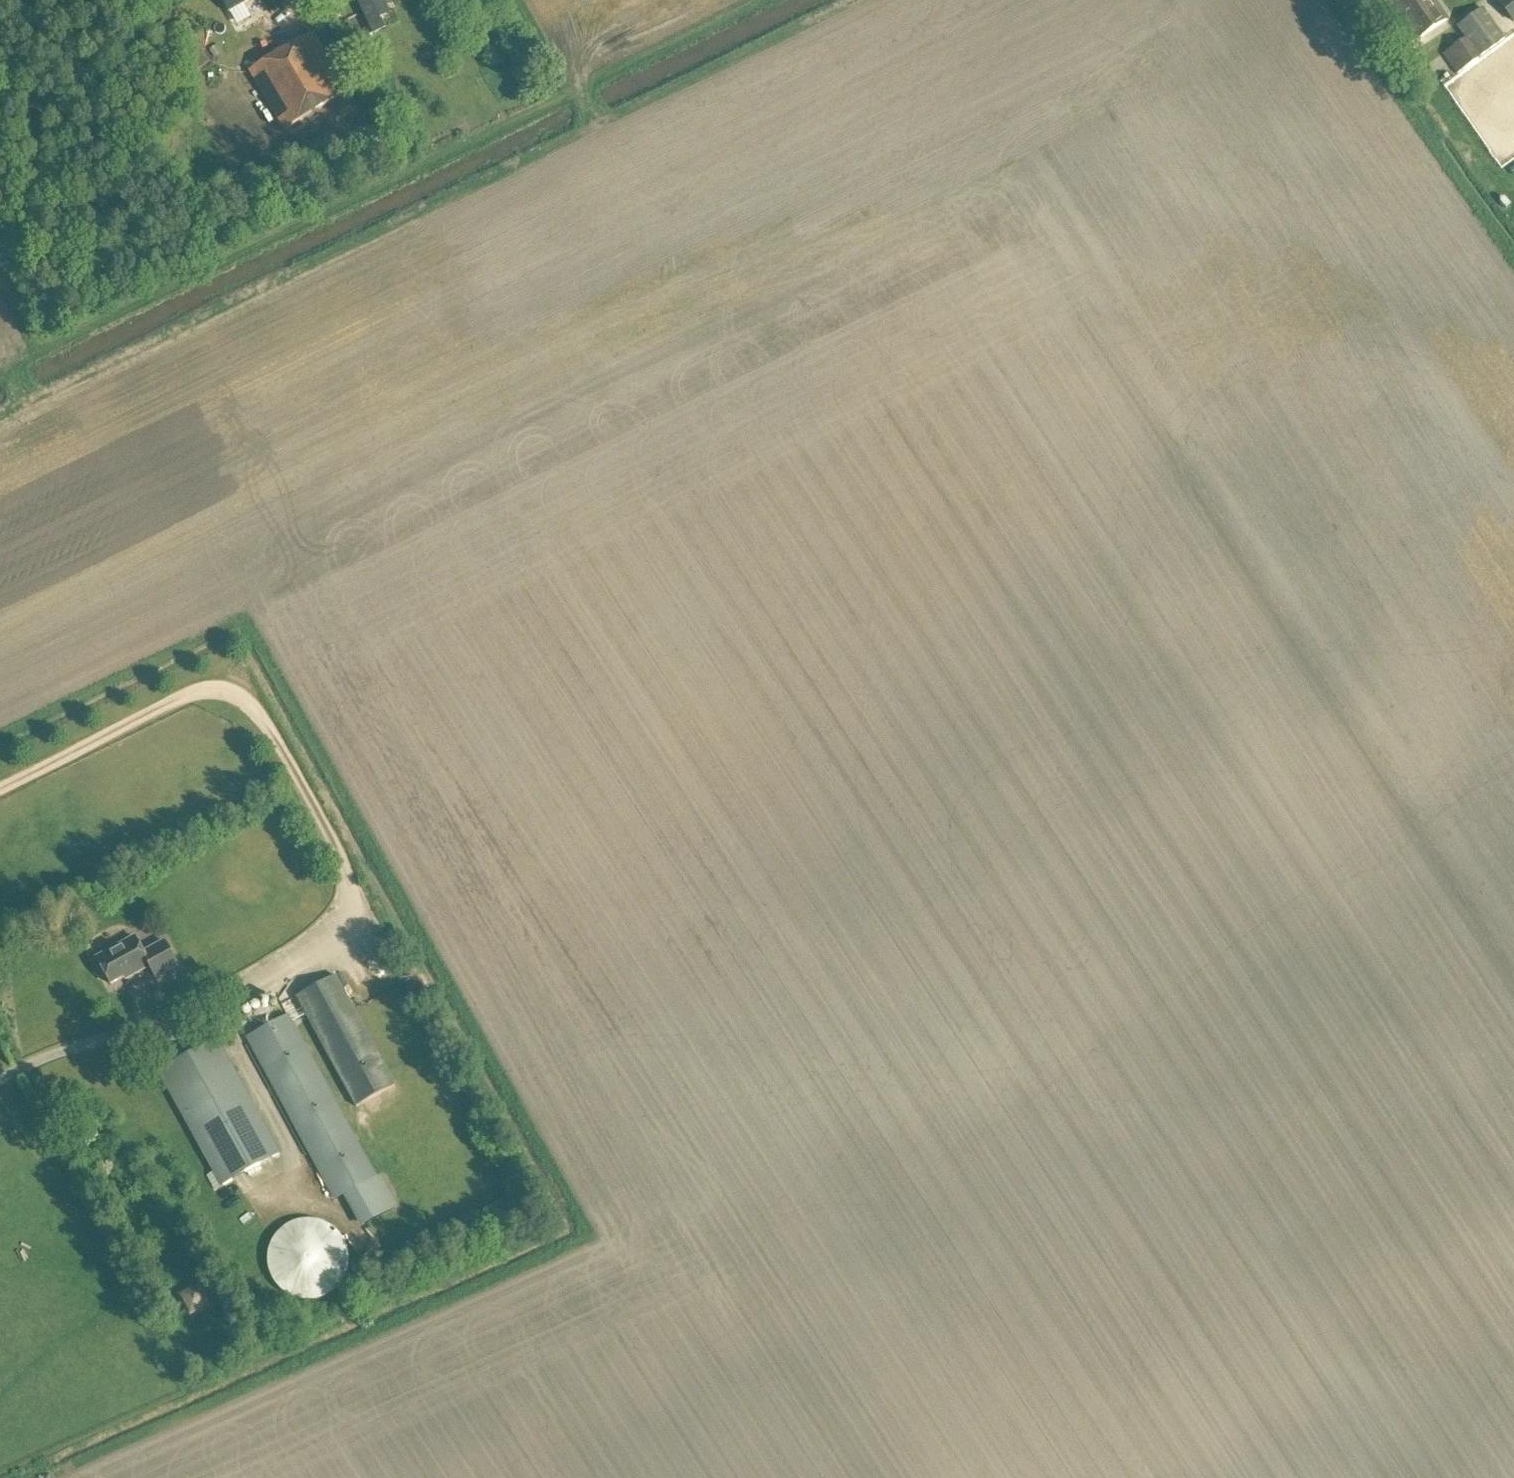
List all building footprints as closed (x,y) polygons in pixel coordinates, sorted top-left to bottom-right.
[(254,0),(221,0),(229,15),(254,0)] [(1446,23),(1431,0),(1387,0),(1416,43),(1446,23)] [(1499,3),(1513,24),(1513,0),(1503,0),(1499,3)] [(1480,60),(1506,41),(1483,10),(1456,28),(1480,60)] [(313,35),(247,74),(283,134),(348,94),(313,35)] [(1456,76),(1479,62),(1467,43),(1444,57),(1456,76)] [(135,939),(97,961),(112,987),(149,966),(157,980),(178,968),(165,944),(144,955),(135,939)] [(333,979),(294,1001),(354,1111),(394,1090),(333,979)] [(289,1017),(249,1039),(337,1202),(344,1198),(377,1180),(289,1017)] [(217,1043),(161,1074),(224,1188),(280,1157),(217,1043)] [(345,1275),(346,1270),(347,1265),(346,1260),(345,1254),(344,1250),(342,1245),(339,1241),(336,1237),(332,1233),(328,1230),(323,1227),(319,1226),(314,1224),(309,1224),(303,1224),(298,1224),(293,1225),(289,1227),(284,1230),(280,1233),(276,1236),(273,1240),(270,1245),(268,1249),(266,1254),(265,1259),(265,1264),(265,1269),(266,1274),(268,1279),(270,1284),(272,1288),(276,1292),(279,1296),(284,1299),(288,1301),(293,1303),(298,1305),(303,1305),(308,1305),(313,1305),(318,1303),(323,1301),(327,1299),(332,1296),(335,1293),(339,1289),(341,1284),(344,1280),(345,1275)] [(212,1307),(200,1285),(178,1297),(190,1319),(212,1307)]
